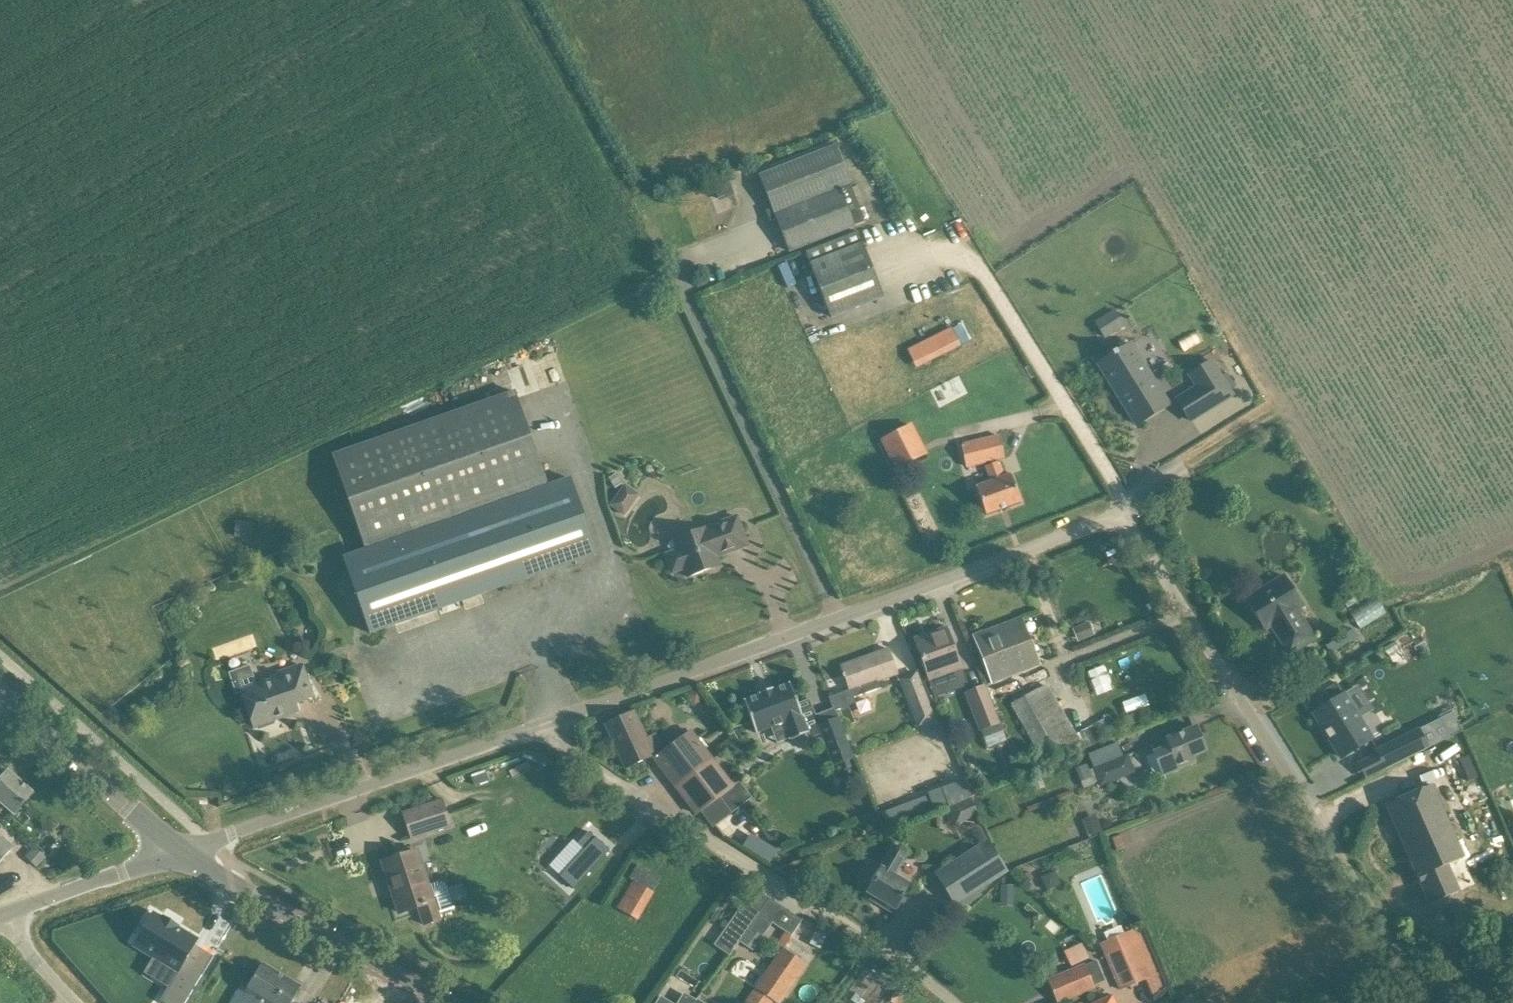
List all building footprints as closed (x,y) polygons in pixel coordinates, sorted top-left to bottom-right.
[(790,251),(866,222),(851,185),(852,184),(837,144),(761,174),(790,251)] [(729,181),(715,186),(719,200),(734,194),(729,181)] [(862,243),(857,232),(806,252),(832,317),(884,297),(863,242),(862,243)] [(1116,311),(1096,324),(1106,339),(1126,327),(1116,311)] [(916,368),(961,346),(952,328),(952,327),(907,350),(916,368)] [(1117,353),(1115,351),(1112,353),(1113,355),(1099,364),(1137,424),(1168,405),(1131,345),(1117,353)] [(1197,387),(1211,408),(1232,395),(1211,361),(1190,375),(1197,387)] [(548,486),(515,390),(332,454),(366,550),(344,558),(370,633),(597,553),(571,478),(548,486)] [(898,468),(926,453),(911,425),(883,440),(898,468)] [(968,469),(1005,457),(998,436),(961,448),(968,469)] [(999,462),(999,461),(986,466),(991,481),(976,487),(987,515),(1022,502),(1011,474),(1004,476),(1000,463),(1001,463),(1000,461),(999,462)] [(625,482),(611,503),(628,515),(642,493),(625,482)] [(688,577),(720,565),(718,559),(717,556),(748,545),(737,515),(671,539),(675,550),(666,553),(672,572),(685,568),(688,577)] [(1088,550),(1070,557),(1075,568),(1092,561),(1088,550)] [(1316,639),(1297,610),(1303,606),(1284,575),(1246,599),(1265,630),(1272,626),(1290,655),(1316,639)] [(1105,602),(1065,618),(1075,645),(1116,628),(1105,602)] [(1016,673),(1040,664),(1022,618),(998,627),(1016,673)] [(993,682),(1016,673),(998,627),(974,635),(993,682)] [(930,681),(962,669),(947,628),(915,639),(930,681)] [(844,678),(846,677),(850,689),(830,697),(834,708),(836,711),(856,704),(854,698),(854,697),(880,688),(878,681),(898,674),(895,667),(889,649),(841,665),(844,674),(843,674),(844,678)] [(254,727),(277,718),(276,714),(297,706),(296,703),(313,697),(302,665),(283,672),(285,675),(241,691),(254,727)] [(1351,667),(1341,671),(1346,685),(1369,677),(1365,666),(1352,671),(1351,667)] [(916,674),(901,680),(919,726),(934,720),(916,674)] [(790,684),(773,690),(773,688),(760,693),(761,695),(744,701),(756,733),(784,722),(791,739),(808,733),(802,715),(790,684)] [(1104,718),(1076,735),(1048,685),(1011,705),(1043,762),(1048,769),(1064,760),(1113,734),(1123,728),(1118,719),(1108,725),(1104,718)] [(1335,685),(1325,692),(1331,702),(1341,696),(1335,685)] [(987,748),(1006,741),(985,686),(966,693),(987,748)] [(1349,695),(1319,713),(1346,758),(1376,739),(1349,695)] [(653,755),(677,787),(713,760),(709,754),(703,747),(691,731),(664,752),(656,734),(647,738),(635,711),(606,724),(626,768),(653,755)] [(833,766),(853,759),(838,718),(817,725),(833,766)] [(1164,774),(1177,769),(1196,761),(1194,755),(1206,750),(1197,726),(1167,738),(1167,739),(1152,745),(1164,774)] [(1376,750),(1386,769),(1429,748),(1418,728),(1376,750)] [(720,797),(732,788),(733,787),(713,760),(677,787),(698,814),(701,812),(713,828),(732,813),(720,797)] [(1114,760),(1093,769),(1101,787),(1121,778),(1114,760)] [(0,780),(0,801),(15,814),(34,793),(9,770),(0,780)] [(486,773),(471,778),(474,786),(489,781),(486,773)] [(1376,801),(1429,913),(1459,901),(1447,866),(1464,859),(1432,777),(1376,801)] [(941,788),(928,794),(928,796),(934,808),(947,803),(949,807),(972,799),(964,780),(942,789),(941,788)] [(978,814),(972,799),(949,807),(949,808),(947,809),(953,824),(978,814)] [(412,837),(450,824),(442,801),(405,814),(412,837)] [(553,851),(540,870),(560,885),(584,843),(559,824),(544,844),(553,851)] [(13,847),(0,835),(0,862),(13,847)] [(750,844),(771,860),(778,851),(757,835),(750,844)] [(956,904),(972,894),(1007,871),(988,841),(936,874),(956,904)] [(881,900),(878,904),(897,915),(906,899),(902,897),(910,884),(905,881),(906,880),(899,876),(898,877),(895,875),(906,856),(893,848),(880,871),(878,870),(871,881),(873,882),(868,892),(871,894),(881,900)] [(428,886),(417,851),(384,862),(400,913),(418,907),(424,926),(440,921),(438,913),(454,908),(448,889),(445,885),(441,883),(438,883),(428,886)] [(636,920),(661,878),(637,864),(629,879),(633,881),(617,909),(636,920)] [(1000,894),(1013,894),(1013,884),(1000,884),(1000,894)] [(744,933),(758,943),(772,923),(769,921),(780,905),(770,898),(760,912),(758,914),(744,933)] [(724,930),(739,941),(744,933),(758,914),(760,912),(745,902),(724,930)] [(137,943),(156,954),(180,969),(169,988),(161,1000),(166,1002),(185,1002),(203,974),(184,961),(194,944),(197,940),(176,928),(177,926),(165,918),(163,920),(155,915),(137,943)] [(1121,990),(1150,978),(1136,944),(1130,931),(1102,943),(1121,990)] [(820,949),(826,938),(815,932),(809,944),(820,949)] [(1066,950),(1074,965),(1092,957),(1084,941),(1066,950)] [(806,965),(783,950),(756,990),(757,990),(748,1002),(773,1002),(774,1002),(775,1002),(780,1002),(806,965)] [(264,963),(247,991),(241,988),(231,1002),(290,1002),(301,986),(264,963)] [(1094,988),(1093,985),(1085,966),(1084,965),(1048,980),(1048,981),(1058,1002),(1059,1002),(1094,988)] [(695,1000),(684,993),(678,1002),(693,1002),(695,1000)]
